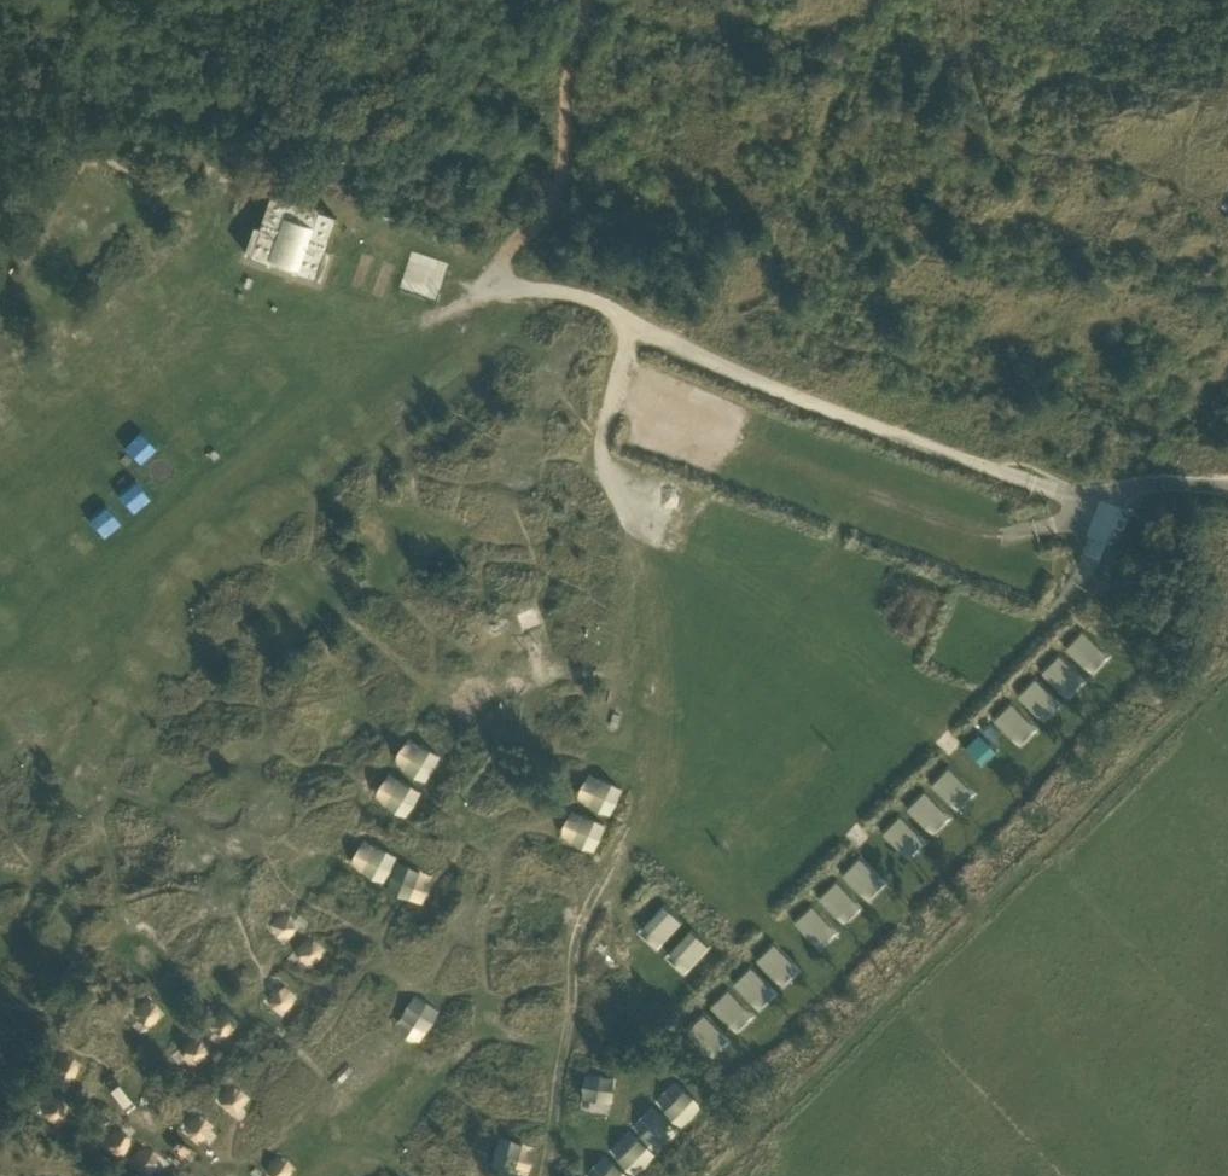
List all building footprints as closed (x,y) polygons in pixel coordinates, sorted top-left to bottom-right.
[(298,272),(316,278),(337,218),(319,211),(320,209),(291,199),(290,202),(272,195),(251,256),(269,262),(270,258),(299,268),(298,272)]
